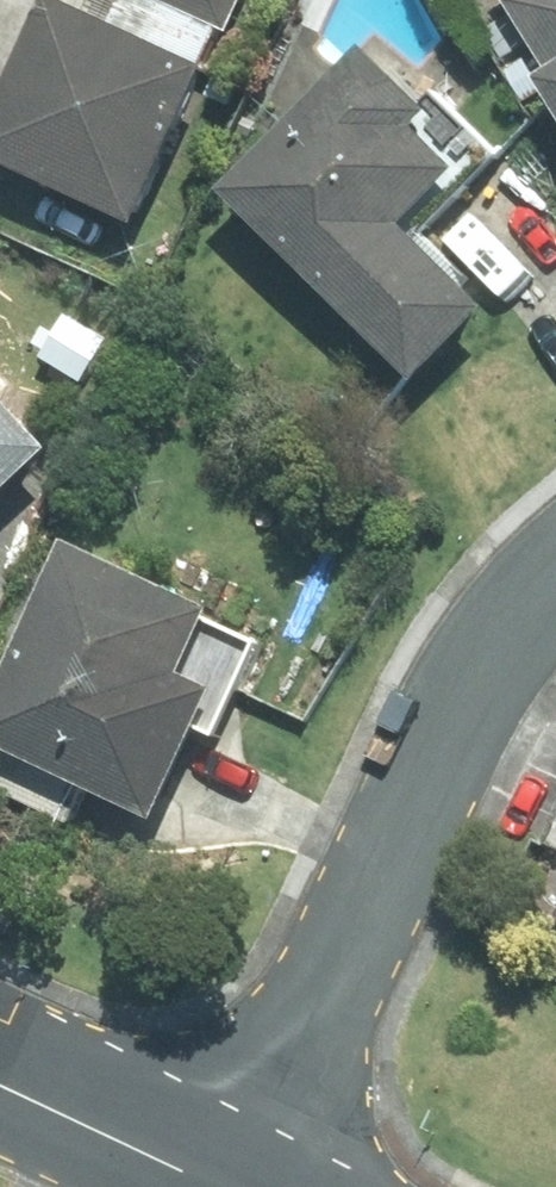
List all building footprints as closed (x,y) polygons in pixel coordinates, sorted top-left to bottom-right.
[(6,149),(156,218),(226,68),(214,62),(226,38),(144,0),(128,0),(121,16),(87,0),(75,0),(6,149)] [(226,38),(231,26),(239,29),(252,0),(144,0),(226,38)] [(555,71),(555,0),(512,0),(555,71)] [(241,184),(433,377),(509,302),(425,217),(479,162),(438,121),(453,106),(387,40),(241,184)] [(67,451),(0,378),(0,512),(67,451)] [(233,614),(99,550),(9,734),(176,814),(234,694),(201,678),(233,614)]
